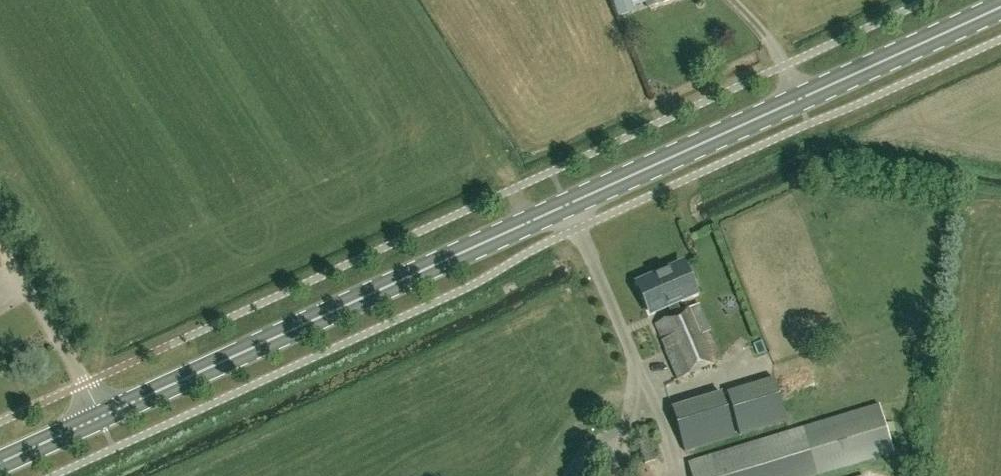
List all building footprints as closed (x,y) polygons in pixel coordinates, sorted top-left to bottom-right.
[(666,351),(679,380),(720,362),(707,332),(713,330),(701,304),(681,313),(676,302),(695,294),(682,264),(638,284),(651,313),(668,306),(673,317),(656,324),(668,350),(666,351)] [(813,369),(788,375),(792,393),(817,387),(813,369)] [(701,446),(688,403),(672,408),(685,451),(701,446)] [(803,427),(688,462),(692,475),(817,475),(894,453),(879,404),(803,427)]
